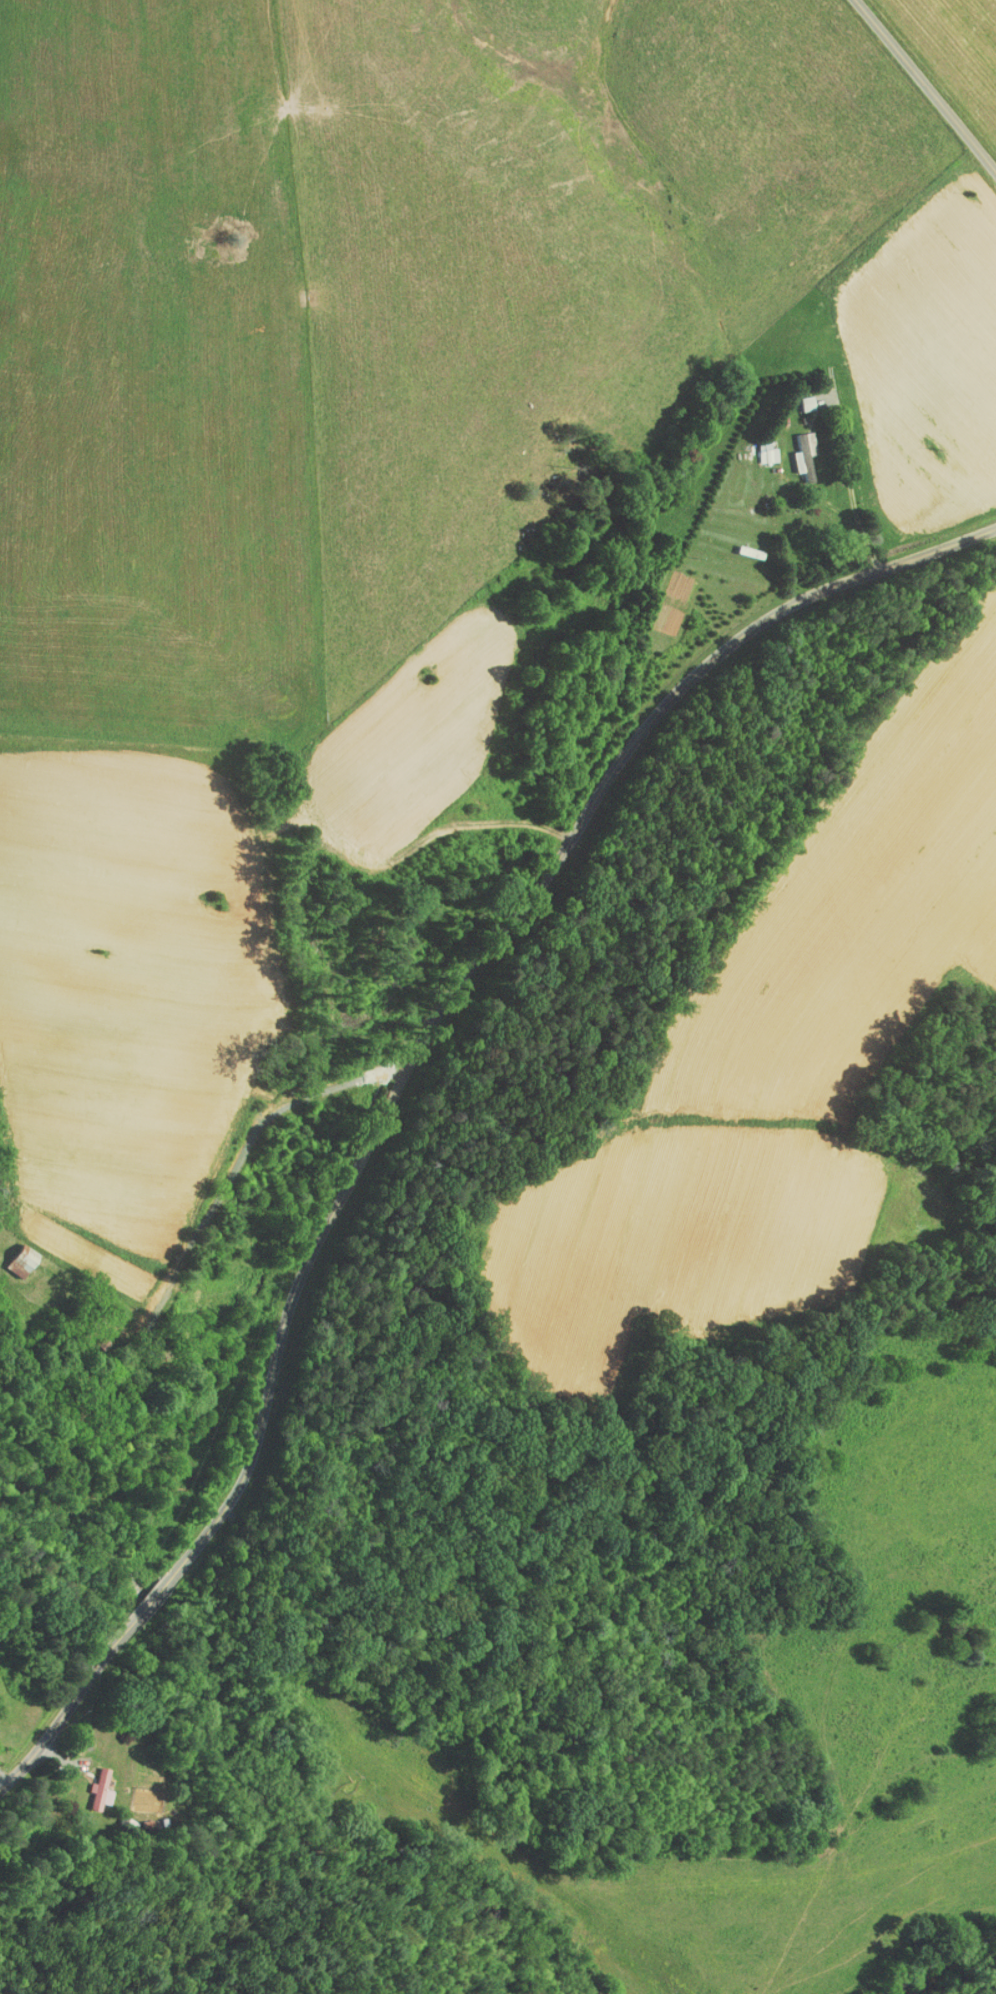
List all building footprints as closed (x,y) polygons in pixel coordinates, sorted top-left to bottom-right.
[(793,404),(806,403),(804,390),(791,391),(793,404)] [(787,467),(800,466),(798,449),(807,448),(804,426),(786,427),(788,445),(785,446),(787,467)] [(749,457),(769,456),(768,441),(762,441),(761,434),(748,435),(749,457)] [(13,1238),(0,1259),(0,1265),(16,1275),(31,1249),(13,1238)] [(102,1762),(91,1759),(87,1776),(81,1775),(79,1785),(84,1786),(80,1802),(91,1805),(93,1797),(101,1799),(105,1783),(97,1781),(102,1762)]
